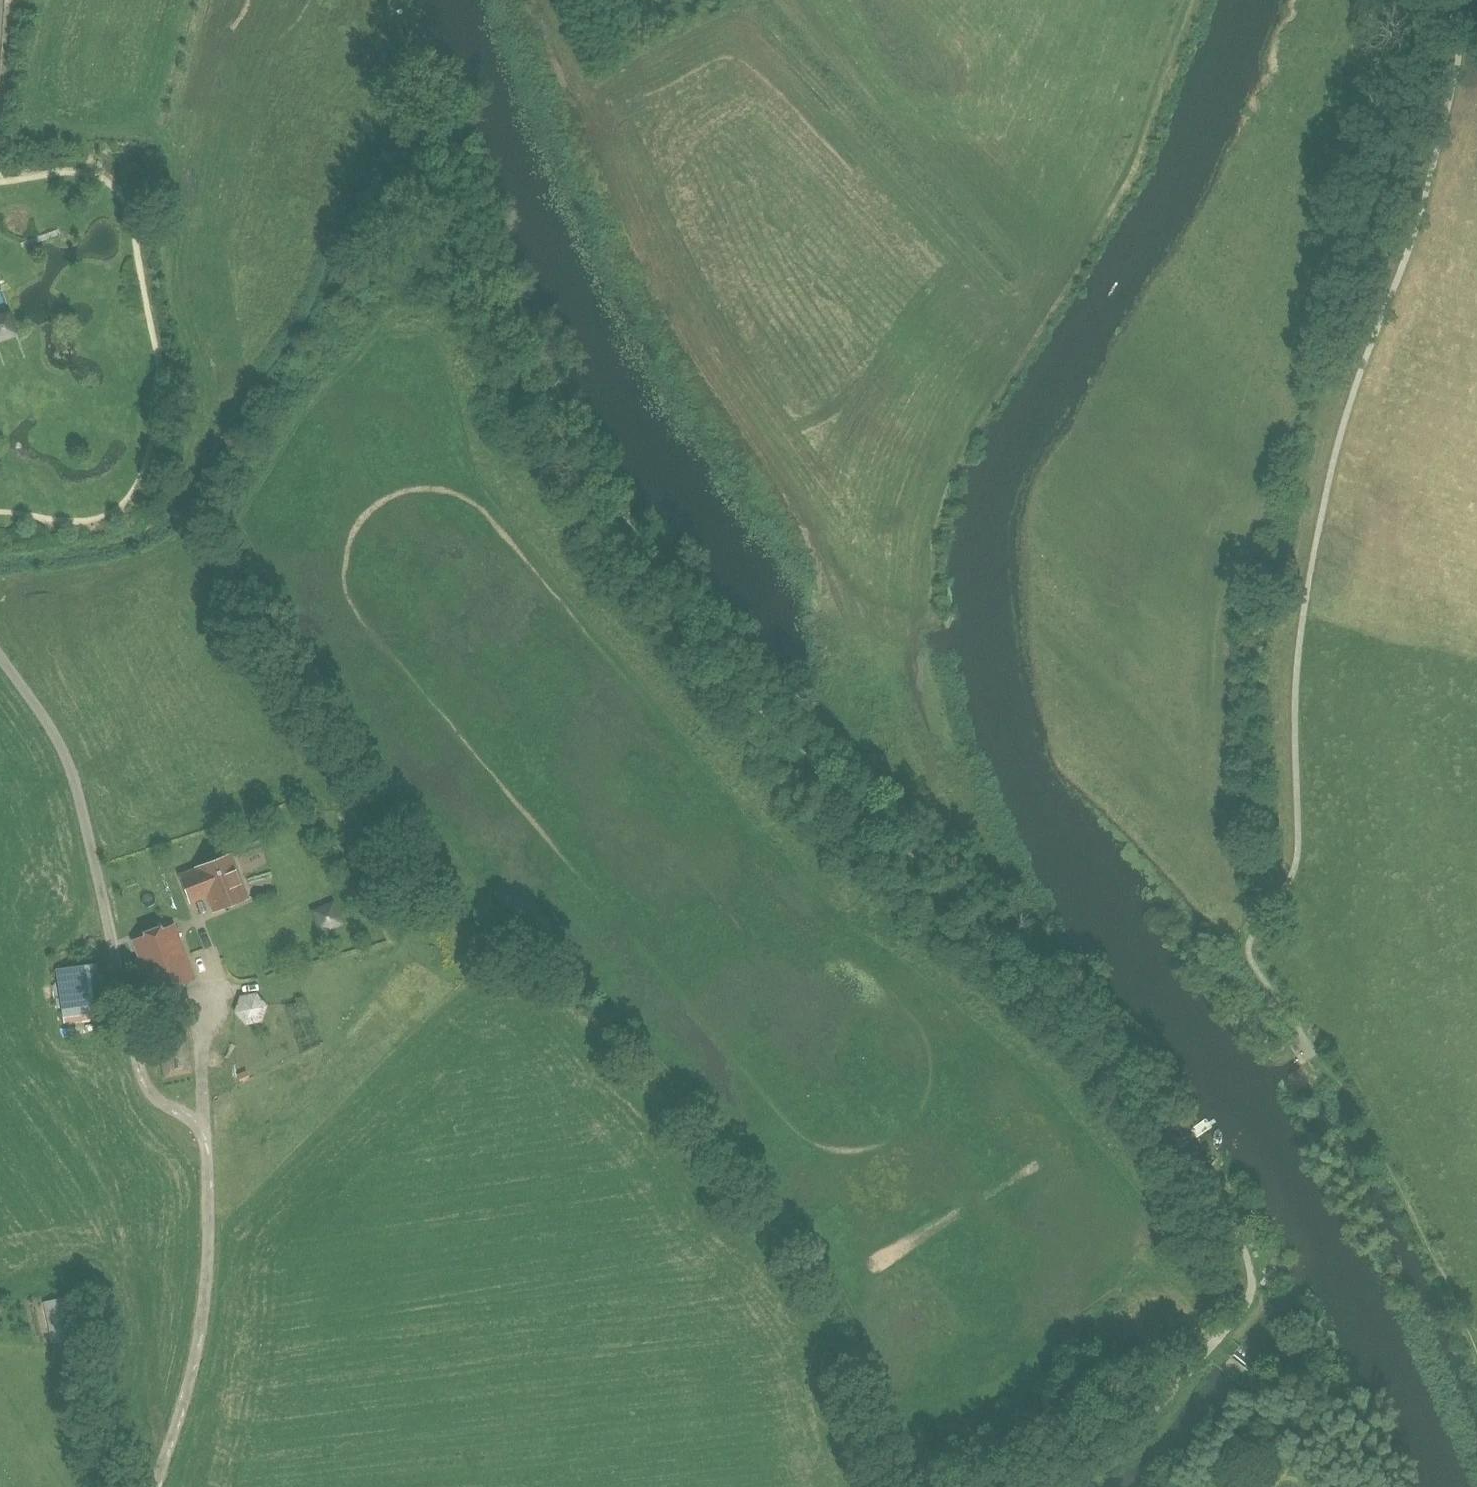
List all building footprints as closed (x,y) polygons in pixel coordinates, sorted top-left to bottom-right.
[(0,313),(0,373),(32,364),(16,309),(0,313)] [(247,896),(230,854),(198,867),(198,868),(181,874),(191,899),(208,893),(214,909),(247,896)] [(196,978),(175,924),(133,940),(154,994),(196,978)] [(251,1018),(268,999),(254,988),(238,1007),(251,1018)] [(89,1020),(88,1007),(64,1010),(66,1022),(89,1020)] [(184,1022),(157,1026),(165,1075),(192,1071),(184,1022)]
